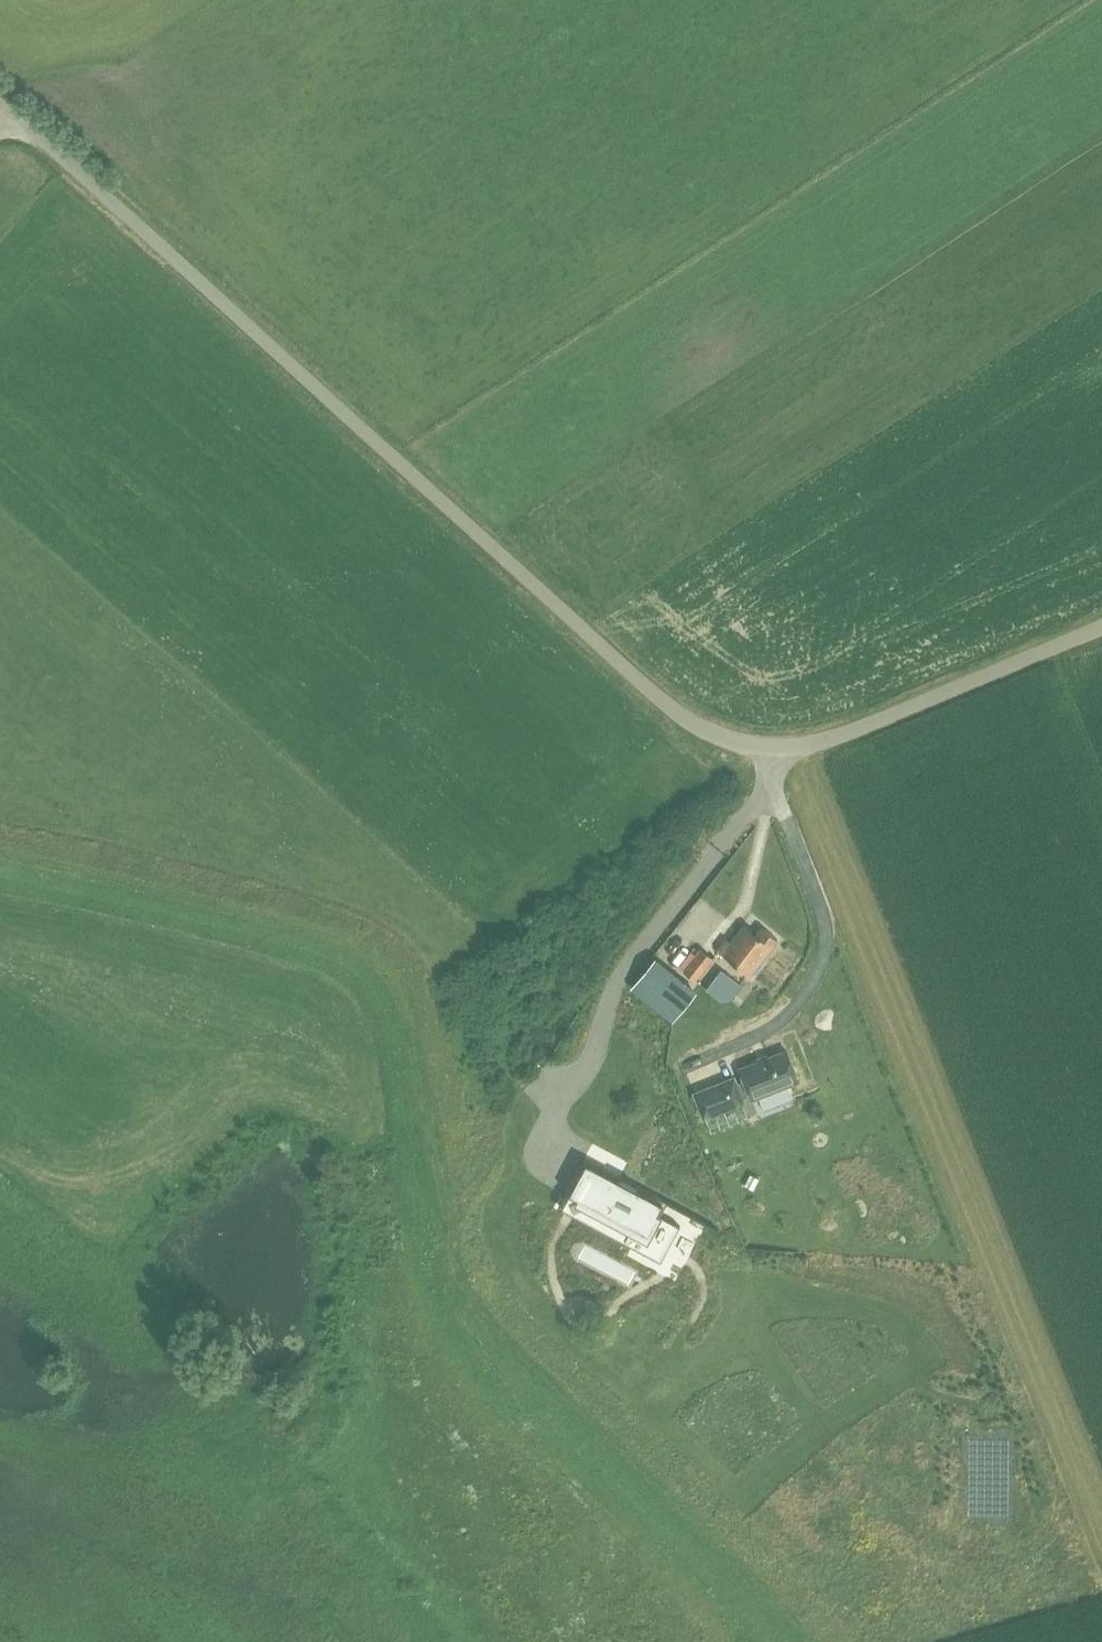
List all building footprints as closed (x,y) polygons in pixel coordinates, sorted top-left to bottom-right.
[(718,951),(750,975),(777,939),(763,928),(758,934),(746,925),(733,943),(727,938),(718,951)] [(684,971),(696,982),(714,958),(701,949),(684,971)] [(673,1020),(696,992),(655,959),(632,988),(673,1020)] [(695,1093),(705,1118),(744,1103),(743,1099),(752,1095),(753,1099),(799,1081),(787,1050),(741,1069),(747,1085),(738,1088),(734,1077),(695,1093)] [(590,1209),(647,1240),(640,1252),(662,1263),(682,1226),(660,1215),(667,1202),(720,1231),(721,1229),(669,1201),(621,1175),(615,1187),(605,1181),(591,1207),(563,1192),(562,1194),(590,1209)]
